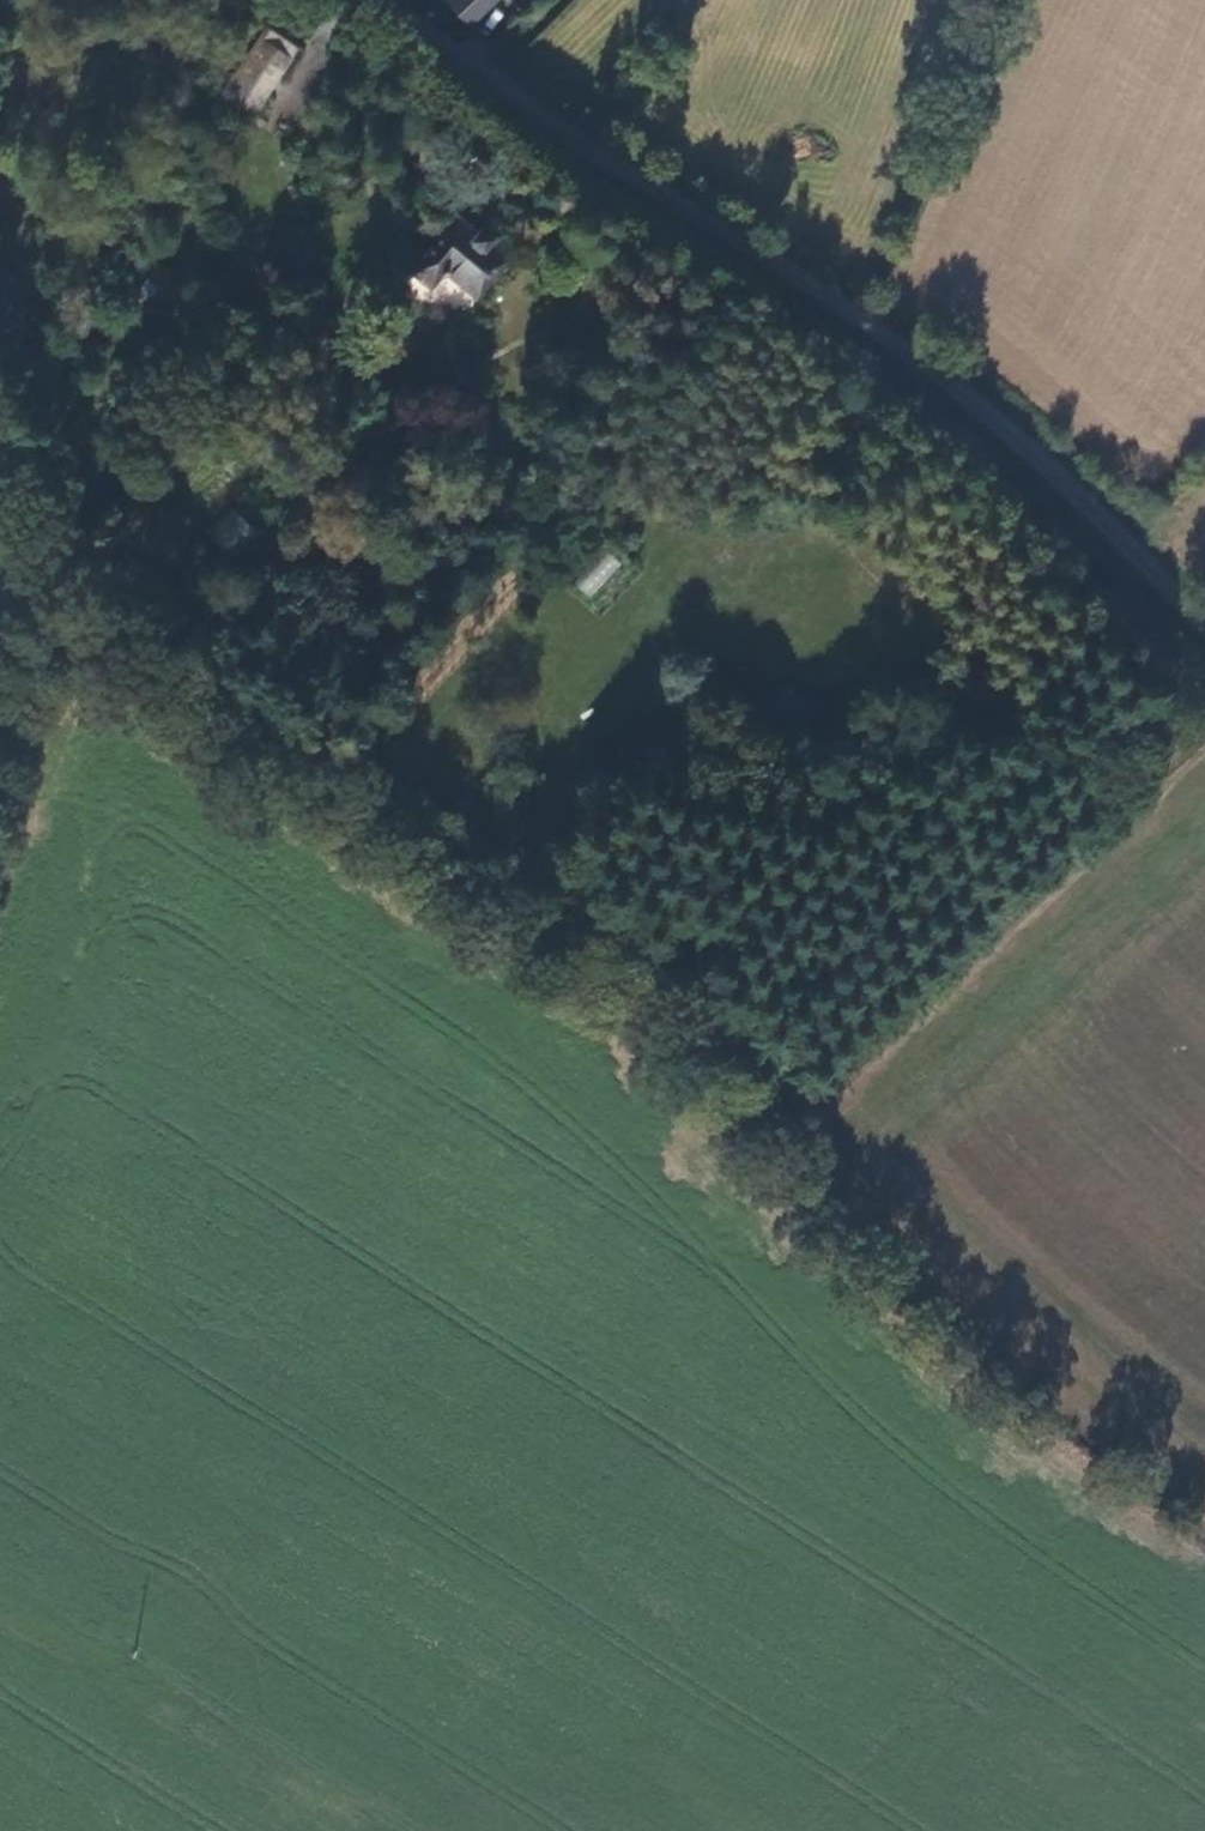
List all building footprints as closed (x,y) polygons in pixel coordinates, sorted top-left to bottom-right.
[(494,0),(449,0),(448,1),(470,25),(494,0)] [(253,114),(291,60),(264,41),(226,93),(253,114)] [(454,219),(425,254),(409,275),(427,289),(443,269),(477,296),(506,259),(454,219)] [(591,600),(620,562),(603,550),(575,587),(591,600)]
